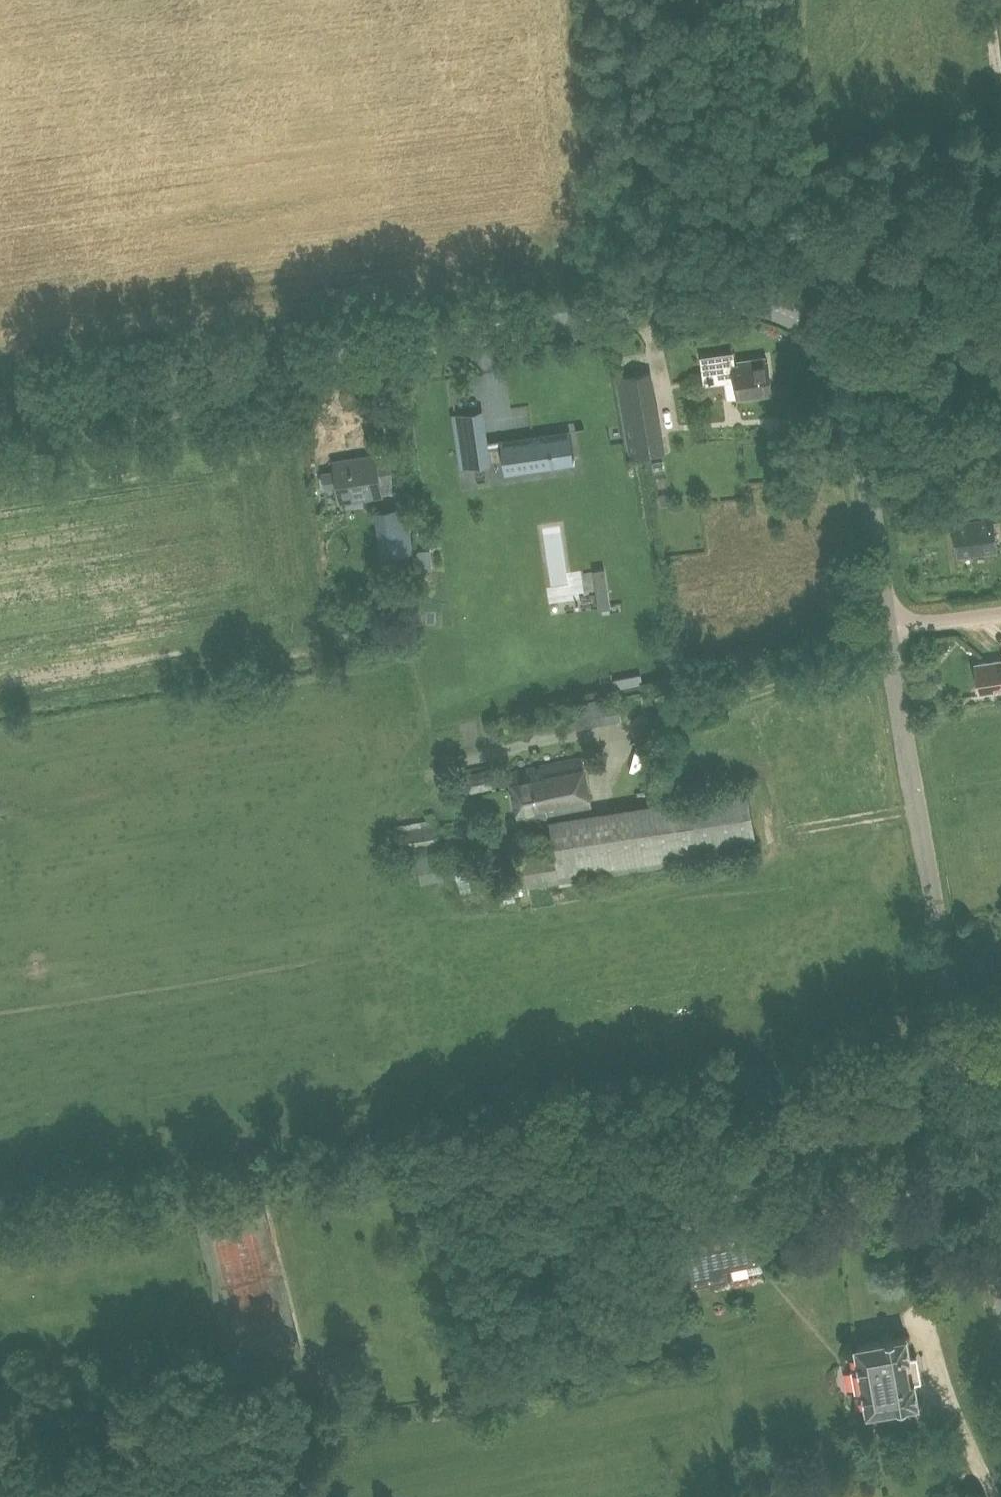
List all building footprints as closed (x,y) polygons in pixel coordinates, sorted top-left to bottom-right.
[(734,352),(702,356),(706,383),(737,379),(739,398),(774,393),(769,359),(767,359),(767,355),(738,359),(739,363),(735,364),(734,352)] [(479,409),(454,413),(462,468),(488,464),(485,448),(502,446),(503,453),(514,451),(515,463),(550,458),(551,463),(574,459),(574,458),(570,428),(484,441),(479,409)] [(663,450),(657,416),(622,422),(628,455),(663,450)] [(338,486),(341,502),(384,496),(384,493),(395,492),(390,463),(379,465),(377,455),(335,462),(336,472),(324,474),(326,488),(338,486)] [(956,521),(961,555),(999,549),(995,524),(1000,523),(1000,515),(1000,514),(993,515),(956,521)] [(408,522),(380,526),(384,555),(412,552),(408,522)] [(595,587),(579,589),(574,532),(554,534),(562,614),(597,611),(595,587)] [(610,606),(605,567),(593,568),(599,607),(610,606)] [(1000,688),(1000,659),(979,661),(983,690),(1000,688)] [(590,725),(621,718),(617,697),(564,709),(569,729),(590,725)] [(594,808),(585,758),(512,771),(521,821),(594,808)] [(467,774),(471,793),(492,789),(488,770),(467,774)] [(550,820),(553,843),(559,880),(757,848),(748,788),(550,820)] [(397,824),(402,853),(440,848),(436,825),(435,819),(397,824)] [(763,1258),(754,1213),(719,1220),(717,1209),(667,1219),(680,1284),(729,1275),(727,1265),(763,1258)] [(865,1388),(869,1411),(921,1402),(917,1381),(924,1380),(919,1354),(913,1356),(909,1335),(858,1344),(862,1367),(853,1368),(856,1390),(865,1388)]
